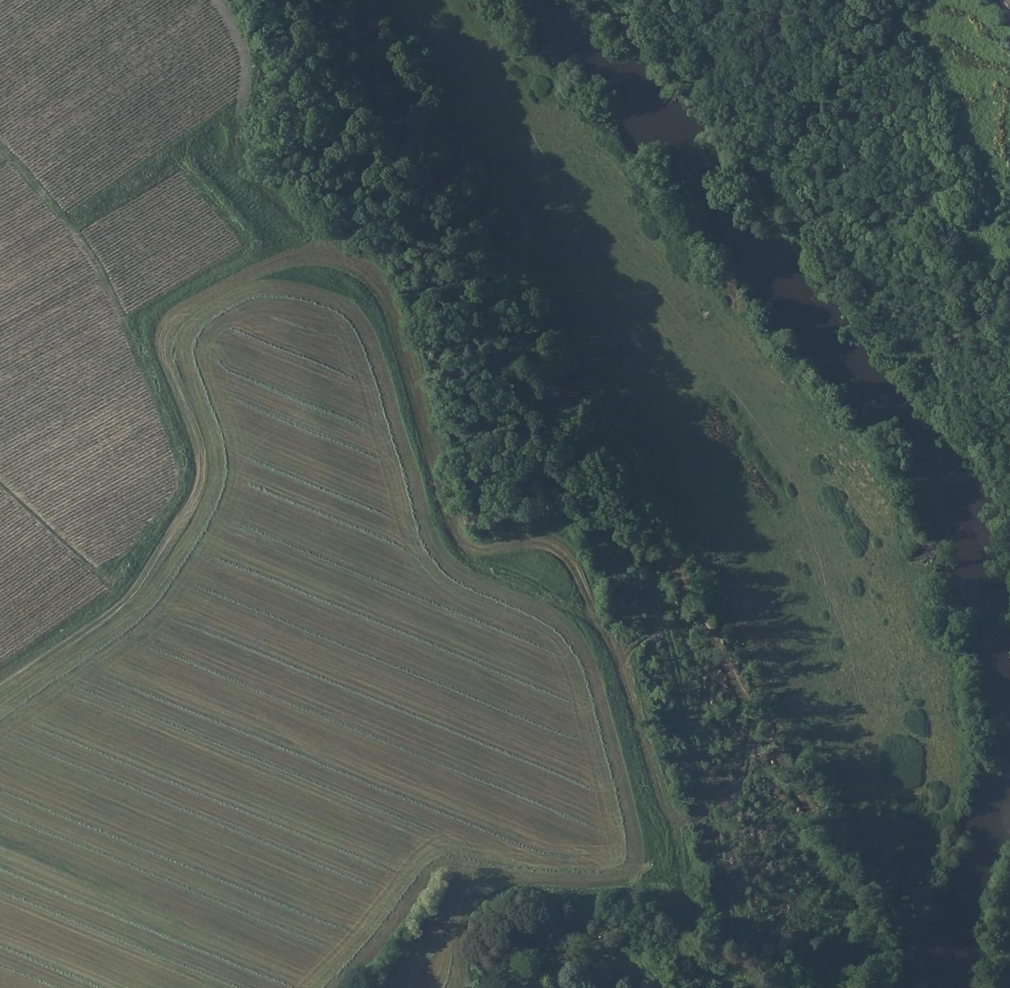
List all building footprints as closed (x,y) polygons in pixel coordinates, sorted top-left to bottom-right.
[(655,987),(672,987),(661,980),(655,987)]
